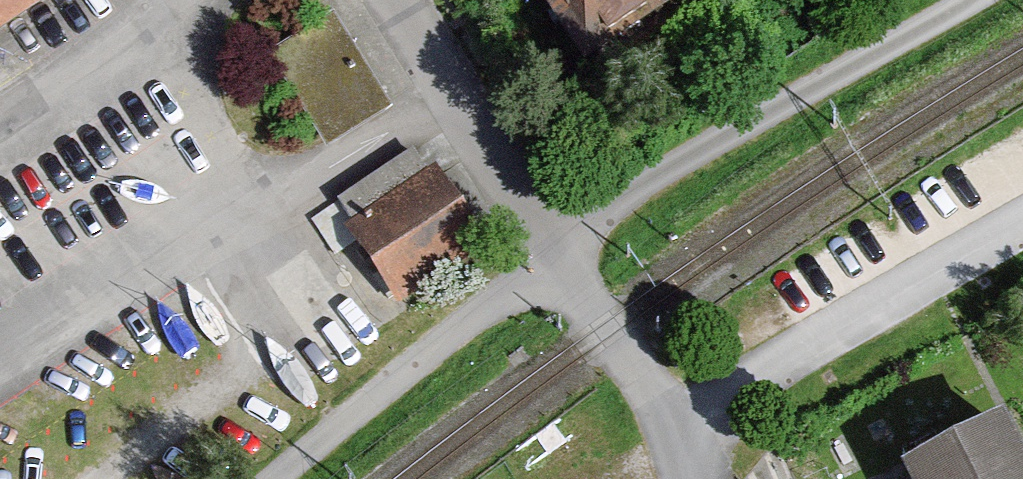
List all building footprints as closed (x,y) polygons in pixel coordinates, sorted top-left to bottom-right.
[(57,0),(0,0),(0,37),(57,0)] [(325,0),(319,0),(265,33),(319,121),(376,84),(350,43),(325,0)] [(588,75),(686,9),(680,0),(537,0),(588,75)] [(353,237),(399,309),(486,253),(440,181),(353,237)] [(926,478),(1022,478),(1022,427),(923,472),(926,478)]
